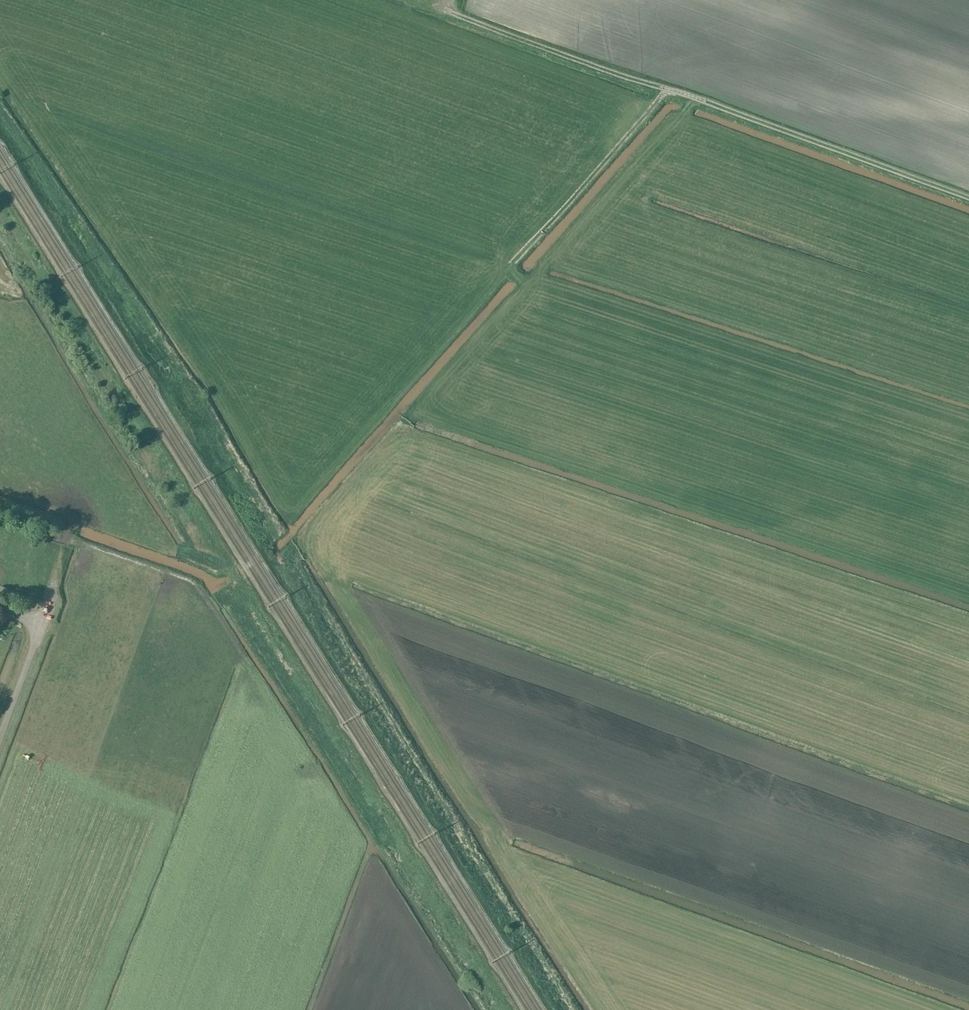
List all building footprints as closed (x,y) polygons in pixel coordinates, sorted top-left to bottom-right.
[(0,590),(0,599),(9,603),(14,592),(1,587),(0,590)]
